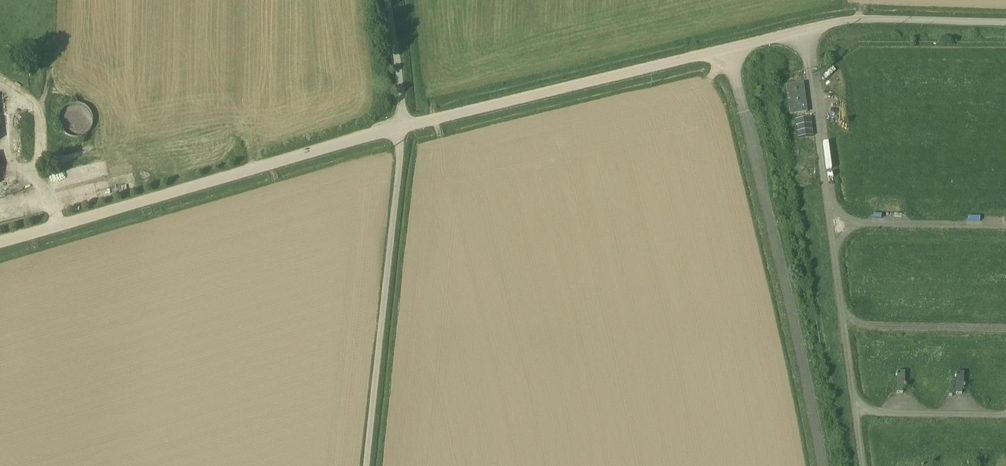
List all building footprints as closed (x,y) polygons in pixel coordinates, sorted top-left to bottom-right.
[(832,91),(838,69),(832,68),(827,90),(832,91)] [(803,85),(786,87),(790,116),(807,113),(803,85)] [(58,117),(77,135),(94,118),(75,99),(58,117)] [(795,120),(797,138),(814,136),(811,118),(795,120)] [(897,371),(897,393),(906,393),(906,371),(897,371)] [(955,373),(956,394),(964,394),(963,372),(955,373)]
